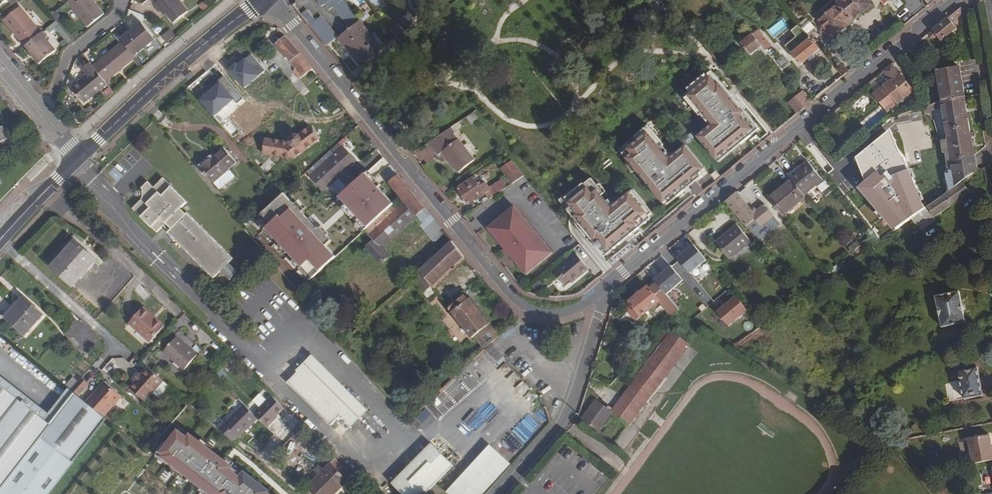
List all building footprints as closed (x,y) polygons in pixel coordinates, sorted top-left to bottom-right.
[(93,0),(70,0),(69,1),(67,3),(87,28),(104,14),(93,0)] [(188,11),(179,0),(152,0),(162,13),(163,11),(166,14),(173,24),(188,11)] [(321,7),(325,4),(329,10),(333,7),(349,27),(360,19),(344,0),(317,0),(321,7)] [(387,6),(383,0),(367,0),(377,13),(387,6)] [(819,21),(833,38),(854,21),(853,20),(871,5),(867,0),(841,0),(837,3),(838,5),(819,21)] [(20,7),(4,21),(25,47),(25,46),(41,33),(20,7)] [(961,7),(927,35),(932,40),(937,36),(941,41),(957,28),(952,23),(962,12),(961,7)] [(307,10),(301,16),(309,27),(311,25),(316,21),(307,10)] [(402,18),(409,30),(417,25),(409,13),(402,18)] [(311,25),(327,45),(338,37),(321,17),(316,21),(311,25)] [(782,19),(768,29),(774,36),(787,26),(782,19)] [(54,32),(68,44),(74,36),(56,20),(47,31),(52,35),(54,32)] [(135,56),(155,39),(142,23),(121,39),(123,42),(135,56)] [(381,50),(360,23),(340,39),(362,65),(381,50)] [(404,28),(393,36),(400,45),(410,36),(404,28)] [(166,42),(176,37),(172,30),(163,35),(166,42)] [(759,30),(753,35),(766,51),(772,46),(759,30)] [(41,33),(25,46),(30,52),(40,64),(56,51),(46,39),(47,37),(42,32),(41,33)] [(766,51),(753,35),(752,34),(741,43),(750,55),(759,48),(765,55),(768,54),(766,52),(766,51)] [(801,65),(820,49),(808,35),(803,38),(802,37),(799,40),(797,36),(785,46),(801,65)] [(300,79),(313,69),(286,36),(276,45),(296,69),(294,71),(300,79)] [(154,44),(157,49),(164,43),(161,38),(154,44)] [(123,42),(93,67),(105,82),(135,57),(135,56),(123,42)] [(915,45),(908,50),(920,63),(926,57),(915,45)] [(728,52),(717,61),(724,70),(735,61),(728,52)] [(90,63),(82,70),(86,75),(72,88),(85,103),(107,85),(105,82),(93,67),(90,63)] [(874,94),(888,111),(914,91),(892,64),(884,70),(890,79),(881,86),(881,89),(874,94)] [(937,71),(943,101),(965,97),(960,67),(937,71)] [(696,139),(714,163),(736,145),(738,148),(748,140),(746,137),(755,130),(710,74),(705,78),(704,77),(686,92),(687,93),(681,98),(698,118),(701,116),(711,128),(696,139)] [(114,93),(110,87),(104,92),(109,98),(114,93)] [(796,96),(805,108),(811,103),(802,92),(800,93),(796,96)] [(859,111),(870,102),(863,95),(853,103),(859,111)] [(788,103),(797,114),(805,108),(796,96),(788,103)] [(943,101),(942,101),(948,139),(943,140),(944,145),(949,144),(954,175),(947,176),(950,190),(962,182),(977,171),(965,97),(943,101)] [(928,105),(923,107),(925,113),(939,108),(937,102),(928,105)] [(923,107),(911,111),(922,142),(939,136),(933,118),(926,117),(925,113),(923,107)] [(0,127),(0,142),(9,138),(3,126),(0,127)] [(294,159),(320,140),(310,126),(300,135),(295,134),(290,137),(289,142),(274,139),(271,156),(294,159)] [(475,160),(450,128),(428,143),(438,155),(442,153),(458,173),(475,160)] [(646,128),(617,152),(661,206),(672,196),(675,199),(682,193),(680,190),(686,185),(688,188),(693,184),(691,181),(702,172),(684,149),(668,162),(658,150),(662,148),(646,128)] [(925,209),(868,137),(839,160),(826,171),(846,195),(850,192),(882,232),(877,236),(880,241),(911,219),(925,209)] [(263,154),(271,156),(274,139),(266,138),(263,154)] [(307,172),(311,177),(343,147),(340,143),(307,172)] [(348,169),(351,172),(363,161),(348,145),(344,148),(357,161),(348,169)] [(426,161),(435,154),(428,146),(420,153),(426,161)] [(344,148),(343,147),(311,177),(324,191),(340,177),(350,188),(358,179),(351,172),(348,169),(357,161),(344,148)] [(229,170),(237,163),(224,148),(210,160),(209,158),(198,167),(213,183),(214,183),(220,190),(235,176),(229,170)] [(501,169),(506,176),(518,168),(512,161),(501,169)] [(807,161),(789,177),(791,180),(804,195),(823,180),(807,161)] [(524,176),(518,168),(506,176),(511,185),(524,176)] [(405,201),(401,204),(382,184),(368,170),(358,179),(350,188),(337,201),(370,234),(375,239),(365,247),(382,265),(391,256),(383,246),(414,218),(417,215),(405,201)] [(390,183),(401,197),(405,201),(413,194),(399,176),(390,183)] [(489,199),(511,185),(506,176),(489,188),(490,190),(485,194),(489,199)] [(474,177),(458,188),(469,205),(490,190),(489,188),(486,184),(481,188),(474,177)] [(181,209),(187,202),(163,178),(154,188),(148,182),(142,188),(143,190),(143,197),(142,199),(133,209),(157,232),(164,225),(170,231),(168,233),(214,278),(221,271),(228,263),(233,258),(187,213),(186,214),(181,209)] [(569,207),(565,211),(600,255),(609,248),(611,250),(618,245),(616,242),(625,235),(627,238),(636,230),(634,228),(650,215),(631,192),(610,209),(600,197),(602,195),(590,180),(583,186),(582,185),(563,200),(569,207)] [(791,180),(768,198),(782,216),(800,201),(802,204),(807,199),(804,195),(791,180)] [(970,192),(962,182),(950,190),(926,207),(925,209),(911,219),(920,231),(937,219),(935,217),(970,192)] [(755,208),(752,210),(737,192),(726,201),(746,226),(747,226),(755,219),(761,227),(774,216),(764,204),(757,210),(755,208)] [(282,249),(313,221),(296,202),(291,207),(281,196),(257,218),(279,242),(277,243),(282,249)] [(510,255),(526,275),(553,253),(514,207),(488,228),(505,248),(510,255)] [(332,241),(313,221),(282,249),(288,255),(290,253),(293,257),(291,259),(311,280),(336,257),(327,246),(332,241)] [(715,243),(729,259),(751,242),(737,225),(715,243)] [(73,287),(97,260),(75,241),(67,249),(61,244),(45,262),(73,287)] [(855,253),(860,246),(854,241),(848,248),(855,253)] [(464,257),(452,242),(420,272),(434,290),(438,287),(435,284),(464,257)] [(677,258),(690,273),(706,259),(693,244),(677,258)] [(507,257),(510,255),(505,248),(502,251),(507,257)] [(586,265),(576,254),(559,269),(554,274),(564,285),(569,280),(572,283),(582,274),(578,271),(586,265)] [(467,260),(464,257),(435,284),(438,287),(467,260)] [(228,263),(221,271),(230,280),(237,272),(228,263)] [(586,265),(578,271),(582,274),(588,269),(586,265)] [(657,282),(667,294),(683,280),(671,266),(654,280),(657,282)] [(436,293),(434,290),(420,272),(412,279),(428,299),(436,293)] [(539,280),(532,285),(536,289),(542,285),(539,280)] [(648,286),(629,302),(637,312),(633,316),(637,321),(660,300),(673,315),(680,309),(667,294),(657,282),(650,288),(648,286)] [(936,296),(942,327),(965,322),(959,292),(936,296)] [(495,332),(466,294),(448,308),(472,338),(474,337),(484,350),(491,343),(501,334),(498,330),(495,332)] [(24,297),(5,318),(25,336),(44,315),(24,297)] [(729,326),(748,310),(736,297),(717,312),(729,326)] [(150,342),(164,326),(144,307),(129,323),(150,342)] [(666,377),(690,345),(673,332),(649,364),(666,377)] [(198,355),(177,337),(163,352),(184,370),(198,355)] [(497,362),(503,356),(493,344),(486,350),(497,362)] [(313,356),(297,372),(333,407),(349,391),(313,356)] [(104,370),(109,375),(117,364),(112,360),(104,370)] [(611,413),(628,426),(666,377),(649,364),(611,413)] [(137,381),(130,388),(146,401),(164,381),(149,367),(141,376),(137,381)] [(959,371),(964,398),(982,395),(978,367),(959,371)] [(297,372),(287,383),(330,426),(341,415),(352,426),(367,410),(349,391),(333,407),(297,372)] [(74,378),(66,387),(71,390),(78,382),(74,378)] [(78,382),(71,390),(75,394),(78,396),(89,384),(82,378),(78,382)] [(104,381),(86,403),(103,417),(121,395),(104,381)] [(0,386),(0,491),(2,488),(41,438),(73,463),(106,419),(103,417),(86,403),(78,396),(75,394),(51,425),(0,386)] [(285,408),(272,396),(254,414),(258,418),(267,427),(278,416),(277,416),(285,408)] [(598,431),(611,412),(597,401),(583,420),(598,431)] [(258,418),(254,414),(244,404),(224,424),(223,422),(217,428),(231,441),(237,436),(238,438),(258,418)] [(270,493),(271,491),(248,473),(246,475),(194,434),(192,437),(180,427),(161,451),(171,459),(170,460),(212,493),(271,493),(270,493)] [(972,463),(991,460),(991,450),(990,451),(989,444),(991,444),(989,435),(968,439),(972,463)] [(2,488),(10,493),(48,493),(73,463),(41,438),(2,488)] [(392,483),(402,493),(425,493),(453,466),(431,444),(392,483)] [(510,465),(489,446),(448,493),(485,493),(510,465)] [(348,481),(330,463),(323,470),(318,475),(307,487),(314,493),(335,493),(348,481)] [(314,471),(318,475),(323,470),(319,466),(314,471)]
